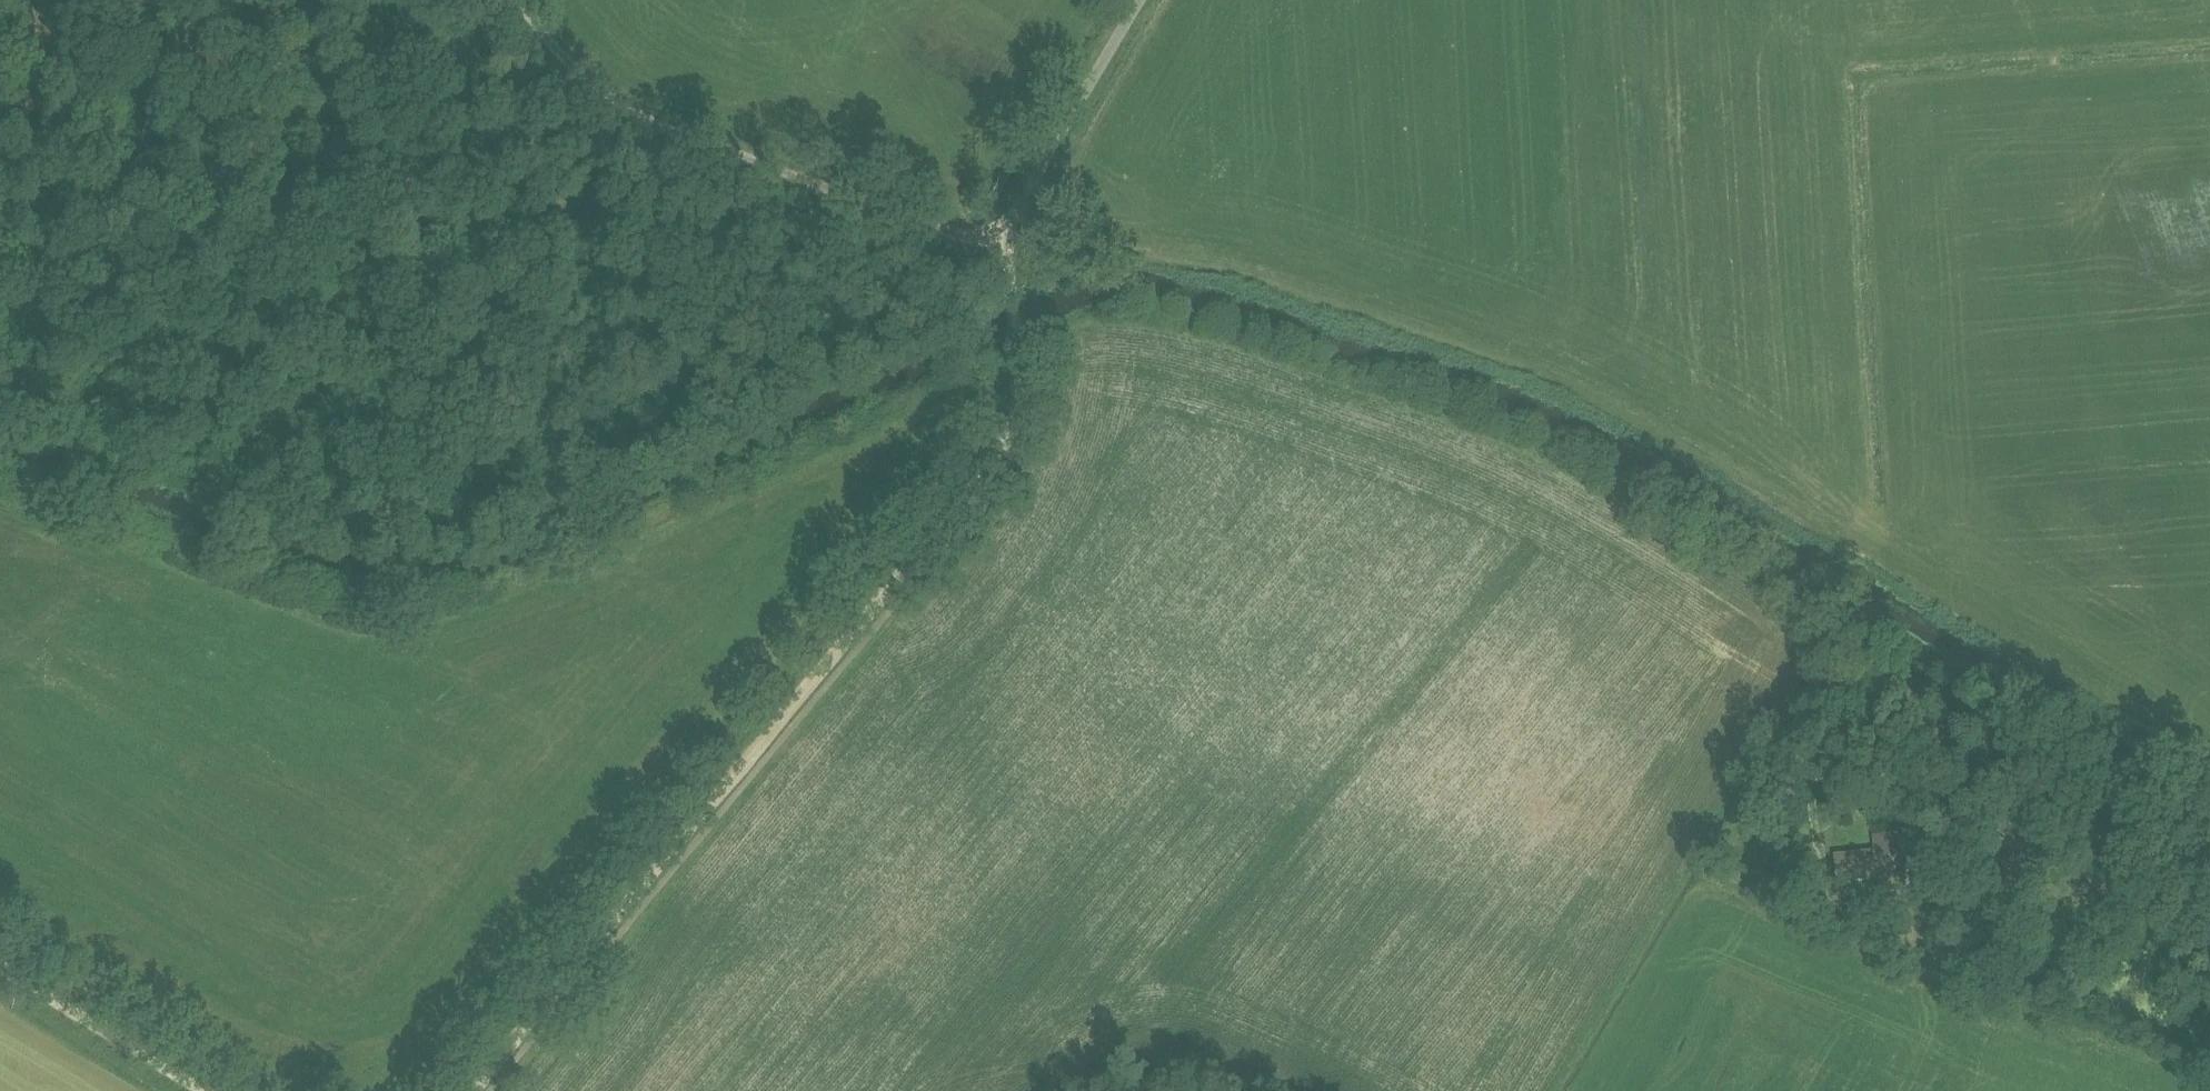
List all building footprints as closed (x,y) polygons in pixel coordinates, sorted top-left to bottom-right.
[(1876,838),(1882,895),(1904,892),(1898,835),(1876,838)]
